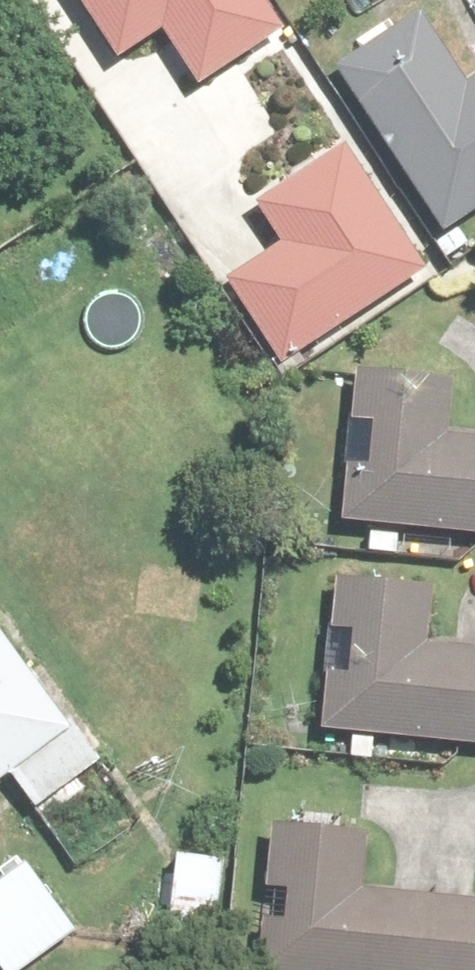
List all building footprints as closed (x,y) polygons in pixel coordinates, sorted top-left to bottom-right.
[(0,3),(0,37),(46,110),(99,77),(128,128),(220,75),(190,19),(178,0),(4,0),(0,3)] [(214,23),(251,0),(199,0),(214,23)] [(451,9),(474,45),(474,0),(465,0),(451,9)] [(265,107),(394,287),(474,229),(474,225),(465,211),(474,204),(474,106),(462,87),(404,126),(348,48),(265,107)] [(193,250),(220,291),(160,327),(207,403),(358,310),(320,248),(283,190),(193,250)] [(308,505),(282,503),(278,563),(323,566),(324,563),(375,564),(456,567),(459,487),(378,484),(378,467),(392,467),(394,429),(289,423),(287,462),(309,463),(308,505)] [(435,688),(364,685),(366,629),(262,625),(256,781),(329,783),(432,788),(435,688)] [(0,698),(0,750),(25,733),(0,698)] [(444,945),(309,939),(312,865),(197,859),(192,969),(474,969),(474,892),(447,890),(444,945)] [(107,887),(98,969),(157,969),(166,893),(107,887)]
